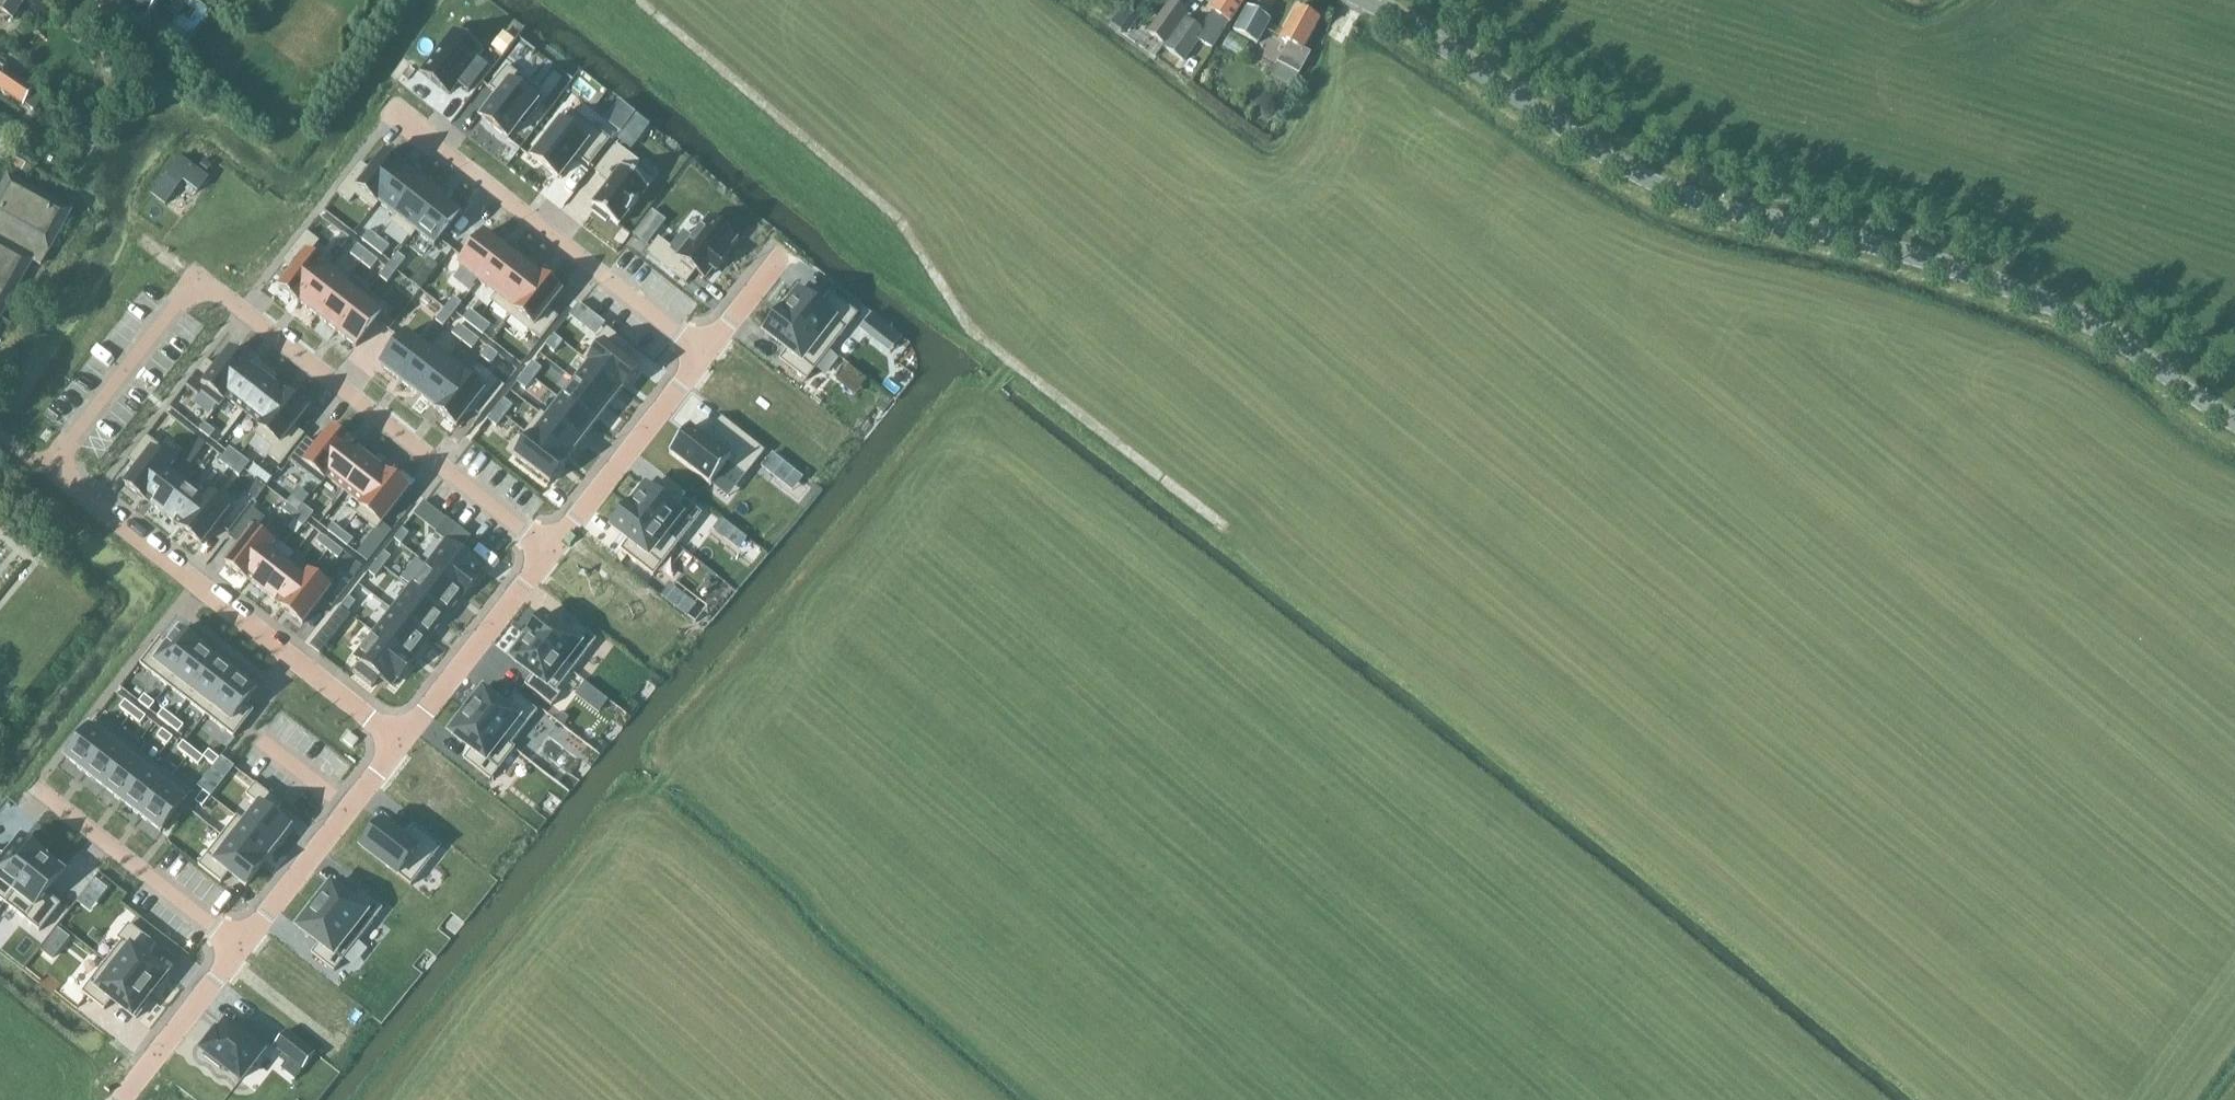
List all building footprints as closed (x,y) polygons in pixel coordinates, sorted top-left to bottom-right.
[(13,18),(25,0),(0,0),(0,10),(13,18)] [(159,0),(117,0),(146,19),(159,0)] [(1223,34),(1245,0),(1218,0),(1199,30),(1204,33),(1199,41),(1213,50),(1223,34)] [(1165,45),(1187,13),(1171,1),(1149,33),(1165,45)] [(1247,8),(1234,31),(1257,44),(1270,21),(1247,8)] [(1310,54),(1304,50),(1320,21),(1297,9),(1281,39),(1288,44),(1278,63),(1299,75),(1310,54)] [(1199,30),(1186,20),(1166,49),(1184,62),(1199,41),(1204,33),(1199,30)] [(455,32),(422,73),(450,95),(458,85),(469,93),(489,68),(478,59),(482,53),(455,32)] [(500,97),(482,120),(507,140),(520,123),(524,126),(538,108),(534,106),(543,94),(507,67),(490,89),(500,97)] [(23,106),(24,105),(35,112),(45,97),(3,70),(0,75),(0,91),(23,106)] [(546,143),(533,160),(558,179),(576,157),(590,167),(611,141),(572,110),(560,126),(556,123),(542,140),(546,143)] [(632,150),(638,142),(625,131),(618,139),(632,150)] [(610,184),(593,206),(595,208),(593,212),(607,222),(609,219),(619,226),(652,183),(635,170),(639,164),(617,147),(596,173),(610,184)] [(360,164),(336,194),(349,203),(355,195),(373,210),(404,170),(385,154),(370,172),(360,164)] [(179,155),(150,191),(162,201),(181,179),(195,190),(206,177),(179,155)] [(205,174),(211,166),(205,161),(199,169),(205,174)] [(404,170),(373,210),(374,210),(379,204),(395,217),(391,223),(392,224),(422,185),(405,171),(405,170),(404,170)] [(33,261),(41,265),(71,212),(8,176),(2,187),(0,190),(0,319),(33,261)] [(422,185),(392,224),(411,239),(416,233),(442,200),(422,185)] [(442,200),(416,233),(435,248),(461,215),(442,200)] [(353,217),(344,227),(354,234),(362,224),(353,217)] [(659,240),(648,253),(686,283),(696,271),(706,278),(713,269),(716,272),(726,259),(723,256),(737,238),(726,230),(729,227),(716,217),(714,220),(710,217),(693,239),(685,232),(671,249),(659,240)] [(647,246),(653,239),(639,229),(634,236),(647,246)] [(371,231),(363,242),(372,249),(381,239),(371,231)] [(340,232),(332,243),(342,250),(350,240),(340,232)] [(485,234),(459,267),(478,281),(503,249),(485,234)] [(381,239),(372,249),(382,256),(390,246),(381,239)] [(359,247),(351,257),(360,264),(368,254),(359,247)] [(503,249),(478,281),(497,296),(522,263),(503,249)] [(307,254),(280,289),(299,304),(326,270),(307,254)] [(368,254),(360,264),(369,272),(377,261),(368,254)] [(396,257),(389,266),(399,274),(406,265),(396,257)] [(522,263),(497,296),(492,303),(512,318),(543,278),(542,277),(541,278),(522,263)] [(389,266),(382,275),(392,283),(399,274),(389,266)] [(326,270),(299,304),(300,305),(301,304),(318,318),(344,285),(326,271),(327,270),(326,270)] [(543,278),(512,318),(541,341),(558,319),(548,312),(562,293),(543,278)] [(344,285),(318,318),(337,333),(363,300),(344,285)] [(782,311),(781,312),(831,351),(858,316),(831,295),(820,309),(797,290),(787,303),(790,305),(784,313),(782,311)] [(446,296),(438,305),(449,313),(456,304),(446,296)] [(363,300),(337,333),(357,348),(382,315),(363,300)] [(579,304),(570,316),(579,324),(589,312),(579,304)] [(438,305),(431,314),(442,322),(449,313),(438,305)] [(468,307),(460,318),(469,325),(478,315),(468,307)] [(781,312),(765,333),(788,350),(780,361),(806,381),(831,351),(781,312)] [(478,315),(469,325),(478,332),(487,322),(478,315)] [(900,337),(873,317),(863,330),(889,351),(900,337)] [(456,323),(448,333),(457,340),(465,330),(456,323)] [(557,323),(550,332),(561,340),(568,331),(557,323)] [(496,329),(488,340),(497,347),(505,336),(496,329)] [(608,329),(584,359),(624,390),(640,371),(622,357),(630,346),(608,329)] [(465,330),(457,340),(466,348),(474,337),(465,330)] [(550,332),(543,341),(554,349),(561,340),(550,332)] [(408,334),(382,367),(400,381),(426,349),(408,334)] [(484,345),(476,355),(485,362),(493,352),(484,345)] [(426,349),(400,381),(419,396),(445,363),(426,349)] [(206,361),(186,386),(198,396),(201,392),(219,406),(250,366),(231,351),(216,369),(206,361)] [(445,363),(419,396),(438,411),(437,411),(438,412),(469,372),(449,357),(445,363)] [(590,365),(576,382),(609,408),(623,390),(624,391),(624,390),(584,359),(583,360),(590,365)] [(528,360),(521,369),(532,377),(539,368),(528,360)] [(250,366),(219,406),(220,407),(226,399),(244,413),(269,381),(267,379),(267,380),(260,374),(258,372),(258,373),(251,368),(251,367),(250,366)] [(521,369),(514,378),(524,387),(532,377),(521,369)] [(469,372),(438,412),(458,428),(471,409),(481,418),(505,388),(493,379),(487,386),(469,372)] [(269,381),(244,413),(262,427),(255,435),(256,436),(288,396),(287,395),(286,396),(279,390),(280,389),(278,388),(278,389),(271,383),(269,381)] [(576,382),(561,401),(594,427),(609,408),(576,382)] [(288,396),(256,436),(274,450),(269,456),(281,465),(304,436),(294,428),(307,411),(288,396)] [(499,397),(492,407),(502,415),(510,406),(499,397)] [(541,414),(541,415),(580,445),(594,427),(561,401),(547,419),(541,414)] [(492,407),(485,416),(495,424),(502,415),(492,407)] [(541,415),(526,434),(566,465),(567,464),(566,463),(580,445),(541,415)] [(687,423),(667,449),(708,481),(726,460),(741,472),(760,447),(719,415),(708,430),(710,432),(706,437),(687,423)] [(205,424),(200,431),(210,439),(216,432),(205,424)] [(307,441),(290,462),(320,486),(352,446),(332,430),(318,449),(307,441)] [(530,439),(516,457),(551,484),(566,465),(526,434),(525,435),(530,439)] [(196,436),(190,443),(201,451),(206,444),(196,436)] [(140,467),(126,485),(145,501),(176,461),(147,437),(130,459),(140,467)] [(352,446),(320,486),(321,486),(328,478),(345,492),(370,460),(368,459),(361,453),(359,452),(359,453),(352,447),(353,446),(352,446)] [(230,448),(225,455),(235,463),(240,456),(230,448)] [(225,455),(219,462),(230,470),(235,463),(225,455)] [(763,468),(774,476),(783,464),(773,455),(763,468)] [(240,456),(235,463),(245,471),(250,464),(240,456)] [(370,460),(345,492),(363,506),(357,514),(357,515),(389,475),(388,474),(387,475),(380,469),(381,469),(380,468),(379,468),(372,462),(370,460)] [(176,461),(145,501),(146,502),(147,501),(154,506),(153,507),(154,508),(155,508),(162,513),(162,514),(164,515),(189,484),(171,470),(177,461),(176,461)] [(235,463),(230,470),(240,478),(245,471),(235,463)] [(389,475),(357,515),(377,530),(408,490),(389,475)] [(189,484),(164,515),(166,517),(173,522),(173,523),(175,524),(175,523),(182,529),(182,530),(214,490),(213,489),(206,497),(189,484)] [(629,506),(629,507),(678,545),(702,514),(676,494),(668,504),(644,485),(634,497),(637,500),(631,507),(629,506)] [(214,490),(182,530),(202,545),(233,505),(214,490)] [(447,519),(424,502),(414,515),(437,533),(438,532),(444,523),(447,519)] [(289,504),(283,511),(293,519),(299,512),(289,504)] [(304,506),(299,512),(309,520),(314,514),(304,506)] [(629,507),(613,528),(629,540),(621,551),(654,576),(678,545),(629,507)] [(299,512),(293,519),(304,528),(309,520),(299,512)] [(446,542),(428,565),(466,595),(479,579),(478,577),(483,571),(460,553),(471,538),(447,519),(444,523),(436,534),(446,542)] [(731,527),(722,519),(713,530),(723,538),(731,527)] [(258,525),(227,565),(246,580),(278,540),(258,525)] [(333,525),(328,532),(338,540),(344,533),(333,525)] [(403,529),(394,540),(401,545),(410,534),(403,529)] [(344,533),(338,540),(348,548),(354,541),(344,533)] [(324,537),(319,544),(329,552),(334,545),(324,537)] [(278,540),(246,580),(247,581),(248,580),(255,585),(254,586),(256,587),(263,593),(265,595),(290,563),(272,549),(279,541),(278,540)] [(334,545),(329,552),(339,560),(344,553),(334,545)] [(385,552),(377,562),(384,568),(392,558),(385,552)] [(377,562),(369,573),(376,578),(384,568),(377,562)] [(290,563),(265,595),(267,596),(274,601),(274,602),(276,603),(276,602),(283,608),(284,609),(315,569),(314,568),(307,577),(290,563)] [(428,565),(410,588),(447,617),(463,596),(464,597),(466,595),(428,565)] [(315,569),(284,609),(303,624),(334,584),(315,569)] [(410,588),(392,611),(429,640),(447,617),(410,588)] [(694,606),(670,588),(664,596),(687,614),(694,606)] [(349,597),(341,608),(348,614),(356,603),(349,597)] [(341,608),(332,619),(342,627),(351,616),(348,614),(341,608)] [(392,611),(374,634),(413,664),(414,662),(412,661),(429,640),(392,611)] [(543,616),(527,637),(572,672),(597,641),(574,624),(566,634),(543,616)] [(160,639),(140,665),(169,687),(200,647),(180,632),(169,646),(160,639)] [(362,662),(353,673),(372,688),(381,677),(392,686),(398,679),(399,681),(413,664),(374,634),(356,657),(362,662)] [(519,644),(510,657),(533,675),(525,686),(552,706),(561,695),(557,692),(572,672),(527,637),(526,638),(528,639),(522,647),(519,644)] [(200,647),(169,687),(187,701),(217,662),(199,649),(200,647)] [(217,662),(187,701),(206,716),(236,677),(217,662)] [(236,677),(206,716),(234,737),(254,712),(245,705),(256,692),(236,677)] [(474,704),(468,713),(515,750),(516,749),(512,746),(538,712),(515,694),(505,708),(481,689),(471,702),(474,704)] [(139,703),(149,711),(155,704),(145,696),(139,703)] [(120,708),(130,716),(136,710),(125,702),(120,708)] [(146,718),(136,710),(130,716),(141,724),(146,718)] [(174,719),(163,711),(158,717),(168,725),(174,719)] [(458,719),(448,731),(472,750),(464,760),(491,781),(515,750),(468,713),(461,721),(458,719)] [(569,719),(562,713),(557,720),(564,726),(569,719)] [(179,733),(184,727),(174,719),(168,725),(179,733)] [(96,720),(67,758),(86,773),(116,735),(96,720)] [(168,745),(173,739),(163,731),(157,737),(168,745)] [(116,735),(86,773),(105,788),(135,750),(116,735)] [(178,749),(188,757),(194,751),(183,743),(178,749)] [(135,750),(105,788),(123,803),(153,764),(135,750)] [(198,765),(204,759),(194,751),(188,757),(198,765)] [(219,759),(209,751),(204,758),(214,766),(219,759)] [(221,757),(198,787),(204,792),(210,797),(211,797),(234,767),(221,757)] [(153,764),(123,803),(142,817),(172,779),(153,764)] [(172,779),(142,817),(161,832),(191,794),(172,779)] [(237,817),(237,818),(275,848),(290,828),(275,816),(283,805),(256,785),(247,796),(259,806),(246,823),(237,817)] [(202,807),(210,797),(204,792),(196,802),(202,807)] [(237,818),(222,836),(262,867),(262,866),(261,866),(275,848),(237,818)] [(382,822),(362,847),(412,886),(442,847),(415,826),(404,840),(382,822)] [(222,836),(199,866),(221,884),(229,873),(247,887),(262,867),(222,836)] [(6,905),(44,855),(23,839),(6,862),(0,857),(0,900),(6,905)] [(44,855),(6,905),(40,932),(61,905),(47,894),(66,870),(54,861),(51,864),(43,858),(45,856),(44,855)] [(96,881),(90,888),(102,897),(107,890),(96,881)] [(322,899),(316,907),(359,941),(383,910),(361,892),(352,903),(329,884),(319,896),(322,899)] [(306,913),(296,925),(320,944),(312,954),(334,972),(359,941),(316,907),(309,915),(306,913)] [(122,943),(106,962),(150,996),(156,988),(159,990),(169,978),(145,959),(156,945),(129,924),(118,939),(122,943)] [(46,944),(41,951),(52,960),(58,954),(46,944)] [(106,962),(82,993),(105,1011),(113,1001),(137,1019),(146,1007),(143,1005),(150,996),(106,962)] [(217,1034),(203,1051),(207,1054),(204,1058),(220,1070),(222,1066),(241,1081),(262,1054),(261,1053),(271,1040),(249,1023),(239,1036),(226,1025),(218,1035),(217,1034)] [(303,1069),(315,1054),(287,1032),(275,1047),(289,1059),(303,1069)]
